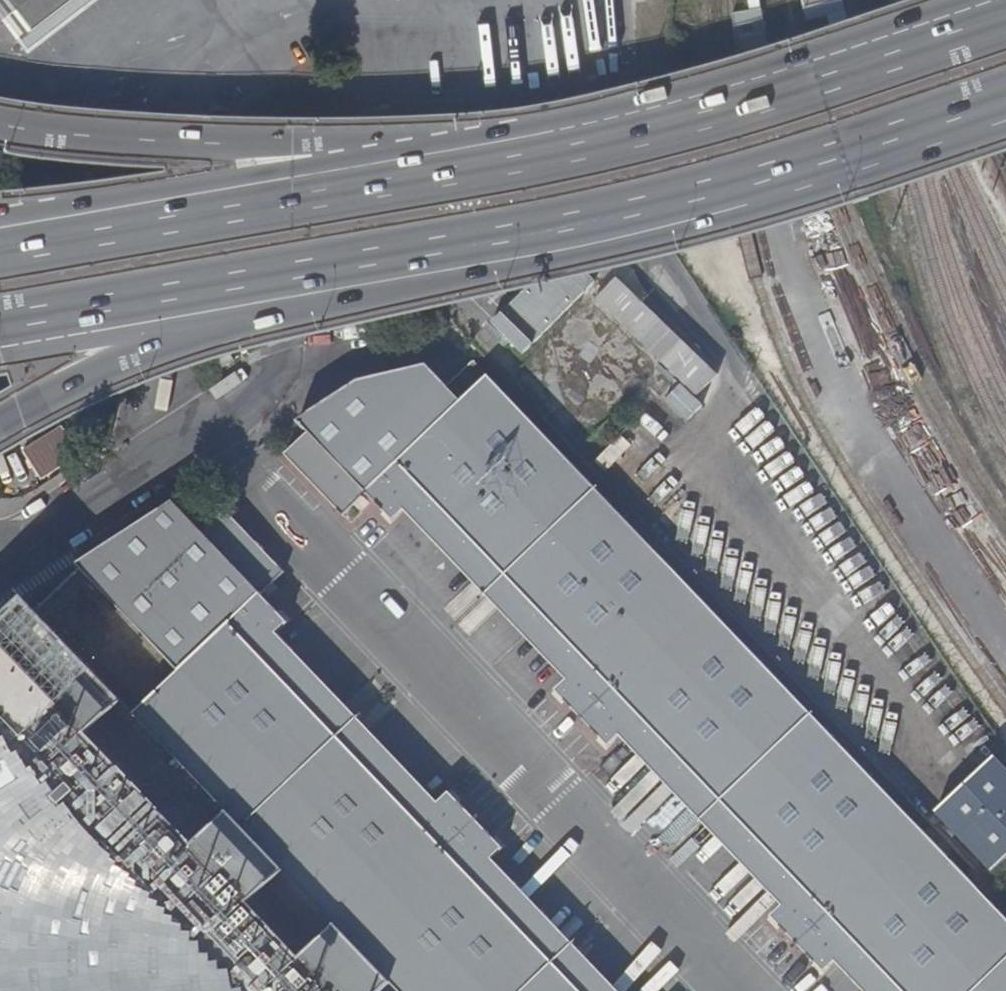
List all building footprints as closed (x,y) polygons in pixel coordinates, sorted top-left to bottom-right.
[(30,35),(76,0),(3,0),(30,35)] [(113,20),(140,0),(97,0),(113,20)] [(432,366),(364,382),(299,423),(308,432),(285,453),(345,514),(369,493),(389,513),(396,507),(404,515),(408,513),(566,679),(562,683),(573,695),(567,701),(600,737),(607,730),(617,739),(620,735),(783,905),(779,908),(789,919),(782,926),(815,961),(822,955),(833,964),(836,961),(864,990),(1005,990),(1005,917),(678,572),(475,359),(449,385),(432,366)] [(39,609),(128,703),(232,811),(340,924),(403,990),(617,990),(492,860),(495,857),(486,846),(494,839),(457,802),(450,810),(441,801),(437,803),(278,638),(285,632),(274,621),(282,614),(263,593),(285,572),(227,511),(204,531),(176,503),(81,565),(82,568),(39,609)] [(396,507),(389,513),(397,523),(404,515),(396,507)] [(340,924),(232,811),(128,703),(39,609),(29,600),(0,627),(0,990),(392,990),(396,986),(401,990),(403,990),(340,924)] [(292,625),(282,614),(274,621),(285,632),(292,625)] [(573,695),(562,683),(555,690),(567,701),(573,695)] [(607,730),(600,737),(609,746),(617,739),(607,730)] [(450,793),(441,801),(450,810),(457,802),(450,793)] [(503,848),(494,839),(486,846),(495,857),(503,848)] [(789,919),(779,908),(771,914),(782,926),(789,919)] [(825,972),(833,964),(822,955),(815,961),(825,972)]
